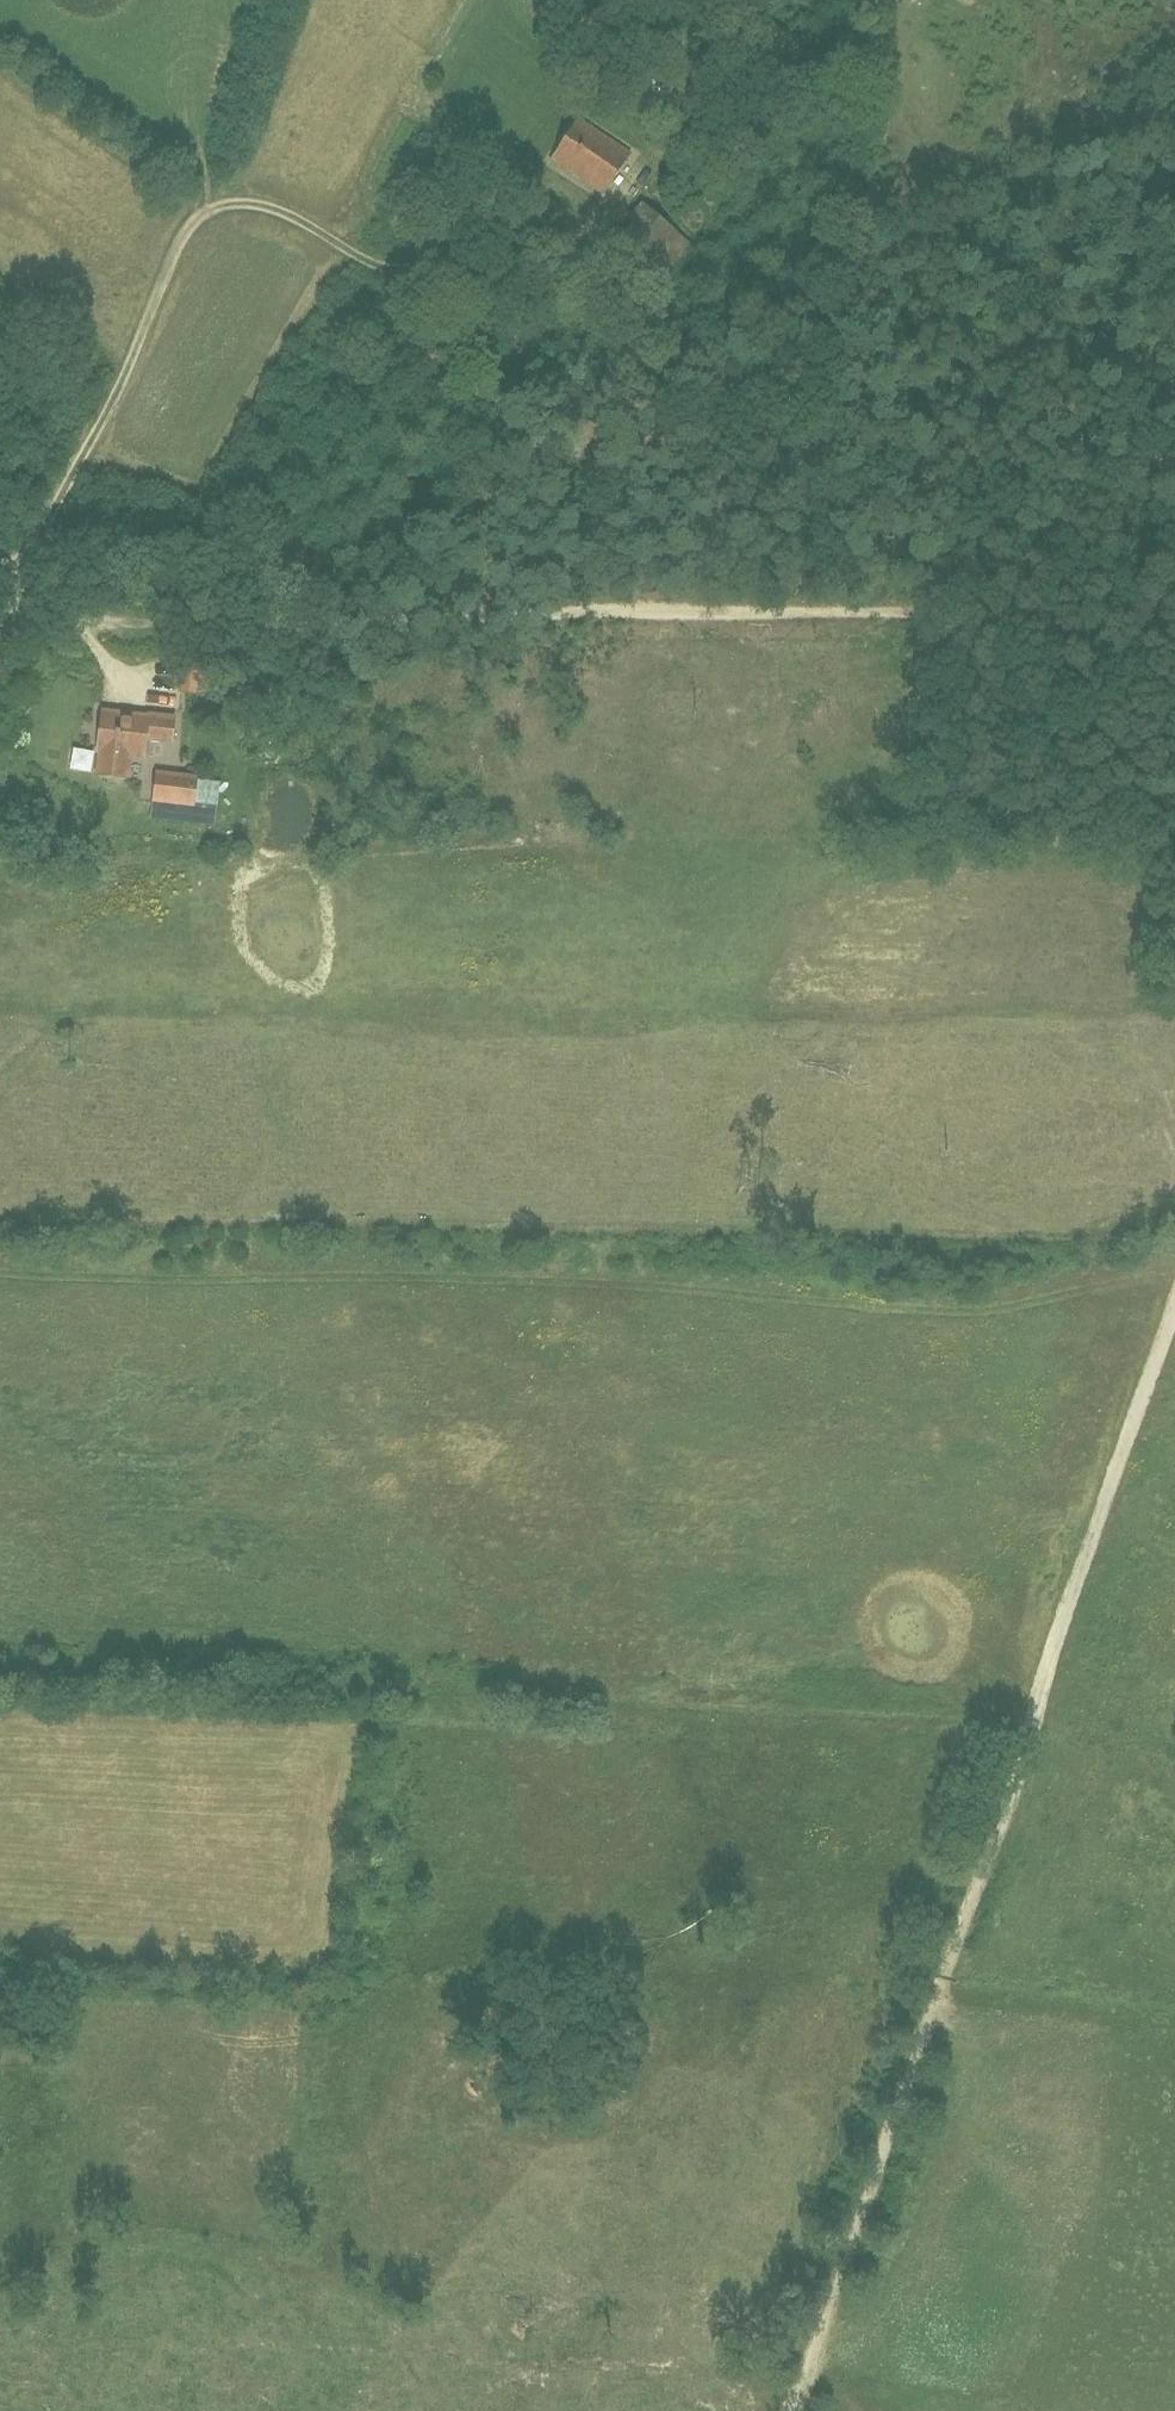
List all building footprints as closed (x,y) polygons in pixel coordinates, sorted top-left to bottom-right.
[(604,193),(629,153),(577,119),(552,159),(604,193)] [(678,267),(696,247),(642,201),(608,241),(667,291),(684,272),(678,267)] [(173,740),(176,717),(150,715),(150,717),(103,713),(99,751),(146,755),(148,737),(173,740)] [(158,773),(156,800),(154,815),(194,819),(198,777),(158,773)]
